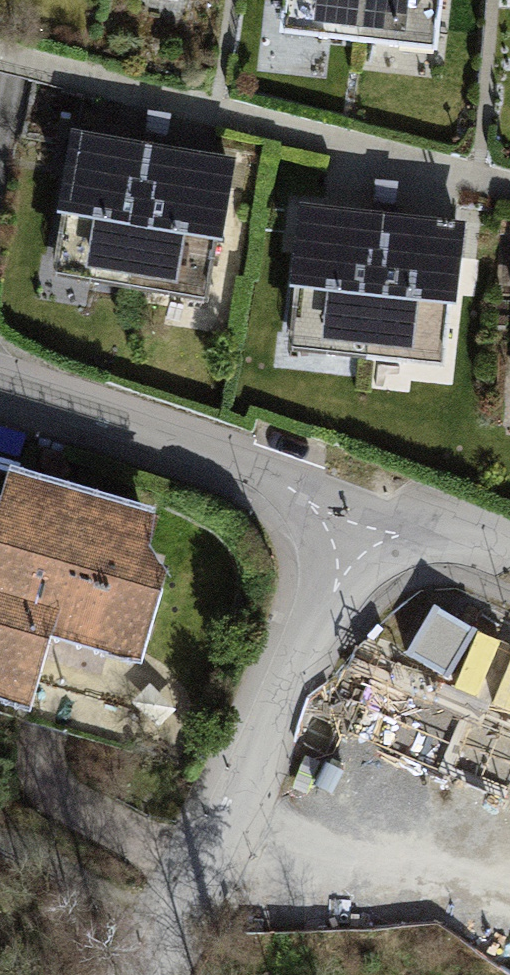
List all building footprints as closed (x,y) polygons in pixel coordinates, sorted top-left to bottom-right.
[(103,8),(183,21),(187,0),(104,0),(103,8)] [(280,54),(356,62),(364,0),(288,0),(280,54)] [(356,62),(431,71),(441,0),(364,0),(356,62)] [(163,164),(82,147),(53,289),(135,305),(163,164)] [(242,179),(163,164),(135,305),(214,320),(242,179)] [(387,231),(309,223),(295,383),(372,389),(387,231)] [(467,239),(387,231),(372,389),(452,396),(467,239)] [(46,628),(139,654),(176,520),(7,473),(0,498),(0,688),(27,695),(46,628)]
